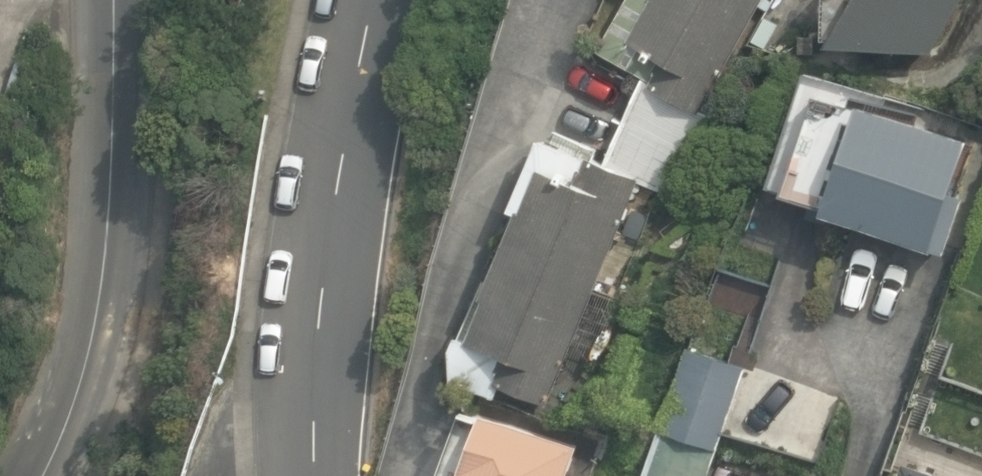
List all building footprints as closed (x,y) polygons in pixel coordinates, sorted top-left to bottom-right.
[(599,51),(645,76),(609,156),(601,161),(541,139),(510,209),(518,213),(471,339),(459,333),(453,351),(454,381),(498,398),(505,381),(552,399),(635,181),(643,179),(682,200),(724,121),(704,110),(765,0),(626,0),(599,51)] [(838,43),(944,51),(974,0),(864,0),(838,43)] [(785,191),(944,246),(963,191),(952,187),(968,142),(820,91),(785,191)] [(746,363),(689,344),(644,475),(708,475),(746,363)] [(465,406),(442,475),(570,475),(581,444),(465,406)] [(904,461),(899,475),(947,475),(904,461)]
